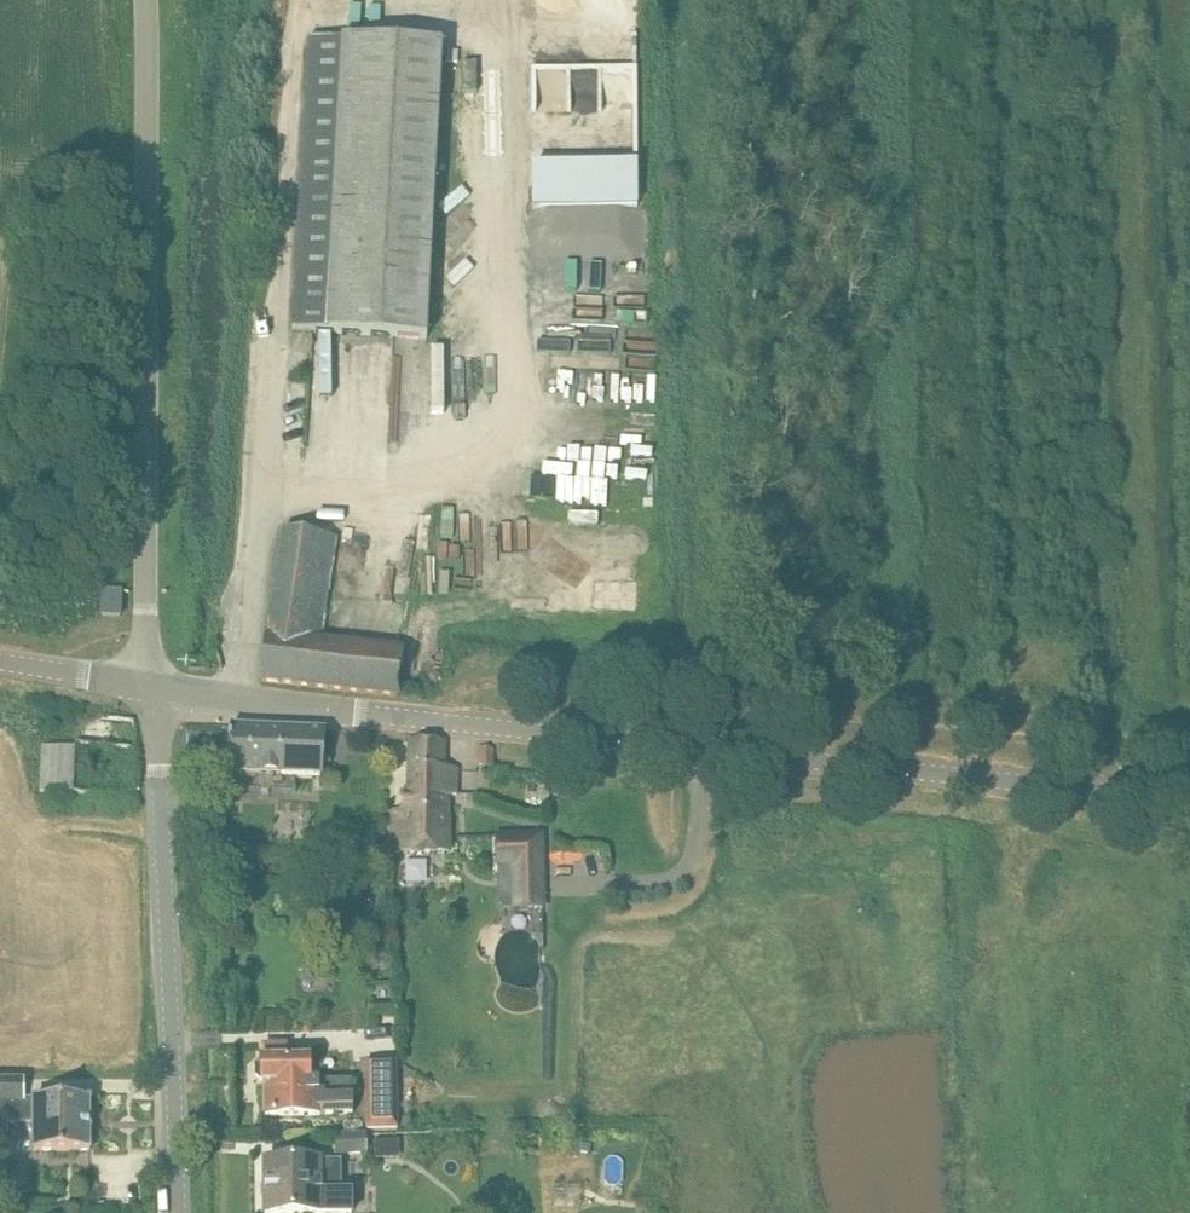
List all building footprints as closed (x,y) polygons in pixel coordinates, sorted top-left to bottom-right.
[(592,10),(589,0),(572,0),(556,6),(561,21),(592,10)] [(309,39),(293,329),(524,343),(537,113),(439,107),(442,46),(309,39)] [(322,633),(328,589),(335,537),(283,530),(262,681),(397,697),(403,645),(322,633)] [(121,592),(103,592),(102,615),(120,616),(121,592)] [(40,793),(131,796),(134,720),(76,716),(75,749),(42,748),(40,793)] [(323,730),(231,726),(228,773),(252,774),(321,778),(323,730)] [(393,811),(391,853),(449,852),(447,794),(454,794),(456,770),(444,769),(444,741),(410,740),(410,765),(408,791),(403,791),(402,811),(393,811)] [(491,768),(494,748),(479,746),(476,766),(491,768)] [(541,835),(497,835),(498,865),(512,865),(513,894),(513,909),(528,908),(543,908),(541,835)] [(432,879),(431,859),(407,860),(408,880),(432,879)] [(288,1059),(288,1046),(263,1046),(264,1060),(262,1060),(262,1062),(261,1062),(256,1067),(256,1076),(261,1081),(262,1081),(262,1083),(265,1083),(265,1115),(290,1115),(353,1113),(354,1081),(311,1081),(311,1059),(288,1059)] [(394,1056),(363,1057),(365,1127),(396,1126),(394,1056)] [(0,1076),(0,1117),(5,1117),(6,1122),(34,1121),(33,1131),(33,1150),(66,1151),(90,1151),(90,1127),(90,1098),(66,1098),(26,1099),(26,1076),(0,1076)] [(336,1151),(369,1150),(369,1131),(336,1132),(336,1151)] [(265,1188),(337,1187),(337,1160),(289,1160),(265,1161),(265,1188)] [(337,1187),(265,1188),(266,1212),(343,1212),(354,1212),(353,1190),(338,1192),(337,1187)]
